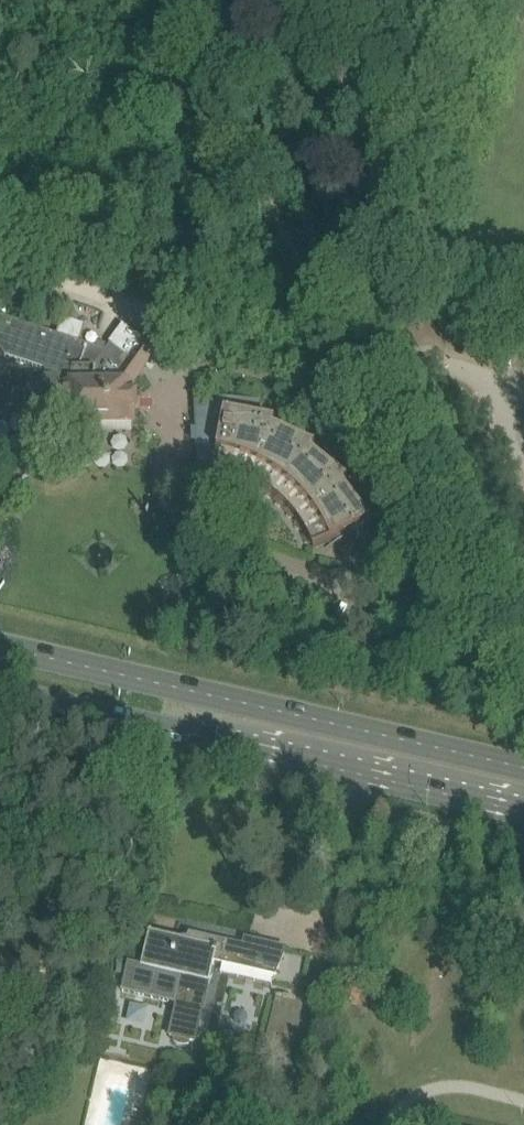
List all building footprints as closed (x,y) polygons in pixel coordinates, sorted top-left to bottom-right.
[(58,375),(50,375),(45,376),(36,380),(29,386),(25,395),(26,405),(29,414),(36,421),(45,424),(71,426),(71,434),(94,434),(94,425),(134,424),(135,409),(136,409),(135,394),(133,394),(133,384),(158,350),(156,348),(159,345),(152,340),(149,344),(144,340),(131,359),(111,345),(106,351),(0,317),(0,350),(5,358),(58,374),(58,375)] [(200,431),(201,469),(202,471),(202,473),(203,475),(204,476),(205,478),(207,479),(208,480),(210,481),(213,481),(215,481),(218,481),(220,480),(222,479),(224,477),(227,473),(232,474),(237,476),(242,478),(247,480),(252,482),(260,486),(265,490),(273,496),(280,502),(289,511),(291,513),(293,515),(295,518),(297,520),(303,530),(308,539),(313,548),(350,532),(355,543),(371,537),(365,525),(369,523),(370,524),(371,523),(342,485),(346,483),(347,483),(348,482),(311,452),(313,449),(314,450),(315,448),(272,428),(274,425),(275,425),(275,423),(251,419),(255,406),(255,405),(198,403),(198,404),(200,430),(192,429),(192,430),(200,431)] [(189,941),(150,932),(142,968),(128,965),(122,992),(176,1004),(168,1037),(172,1038),(171,1043),(173,1045),(175,1047),(177,1048),(180,1049),(183,1049),(185,1049),(187,1049),(189,1048),(191,1048),(192,1043),(196,1044),(214,963),(241,969),(241,967),(254,970),(260,943),(246,940),(244,947),(200,937),(200,938),(191,936),(189,941)] [(260,943),(254,970),(274,975),(275,975),(286,949),(260,943)] [(278,996),(264,1051),(292,1058),(305,1003),(278,996)] [(160,1007),(132,1001),(127,1022),(156,1028),(160,1007)]
